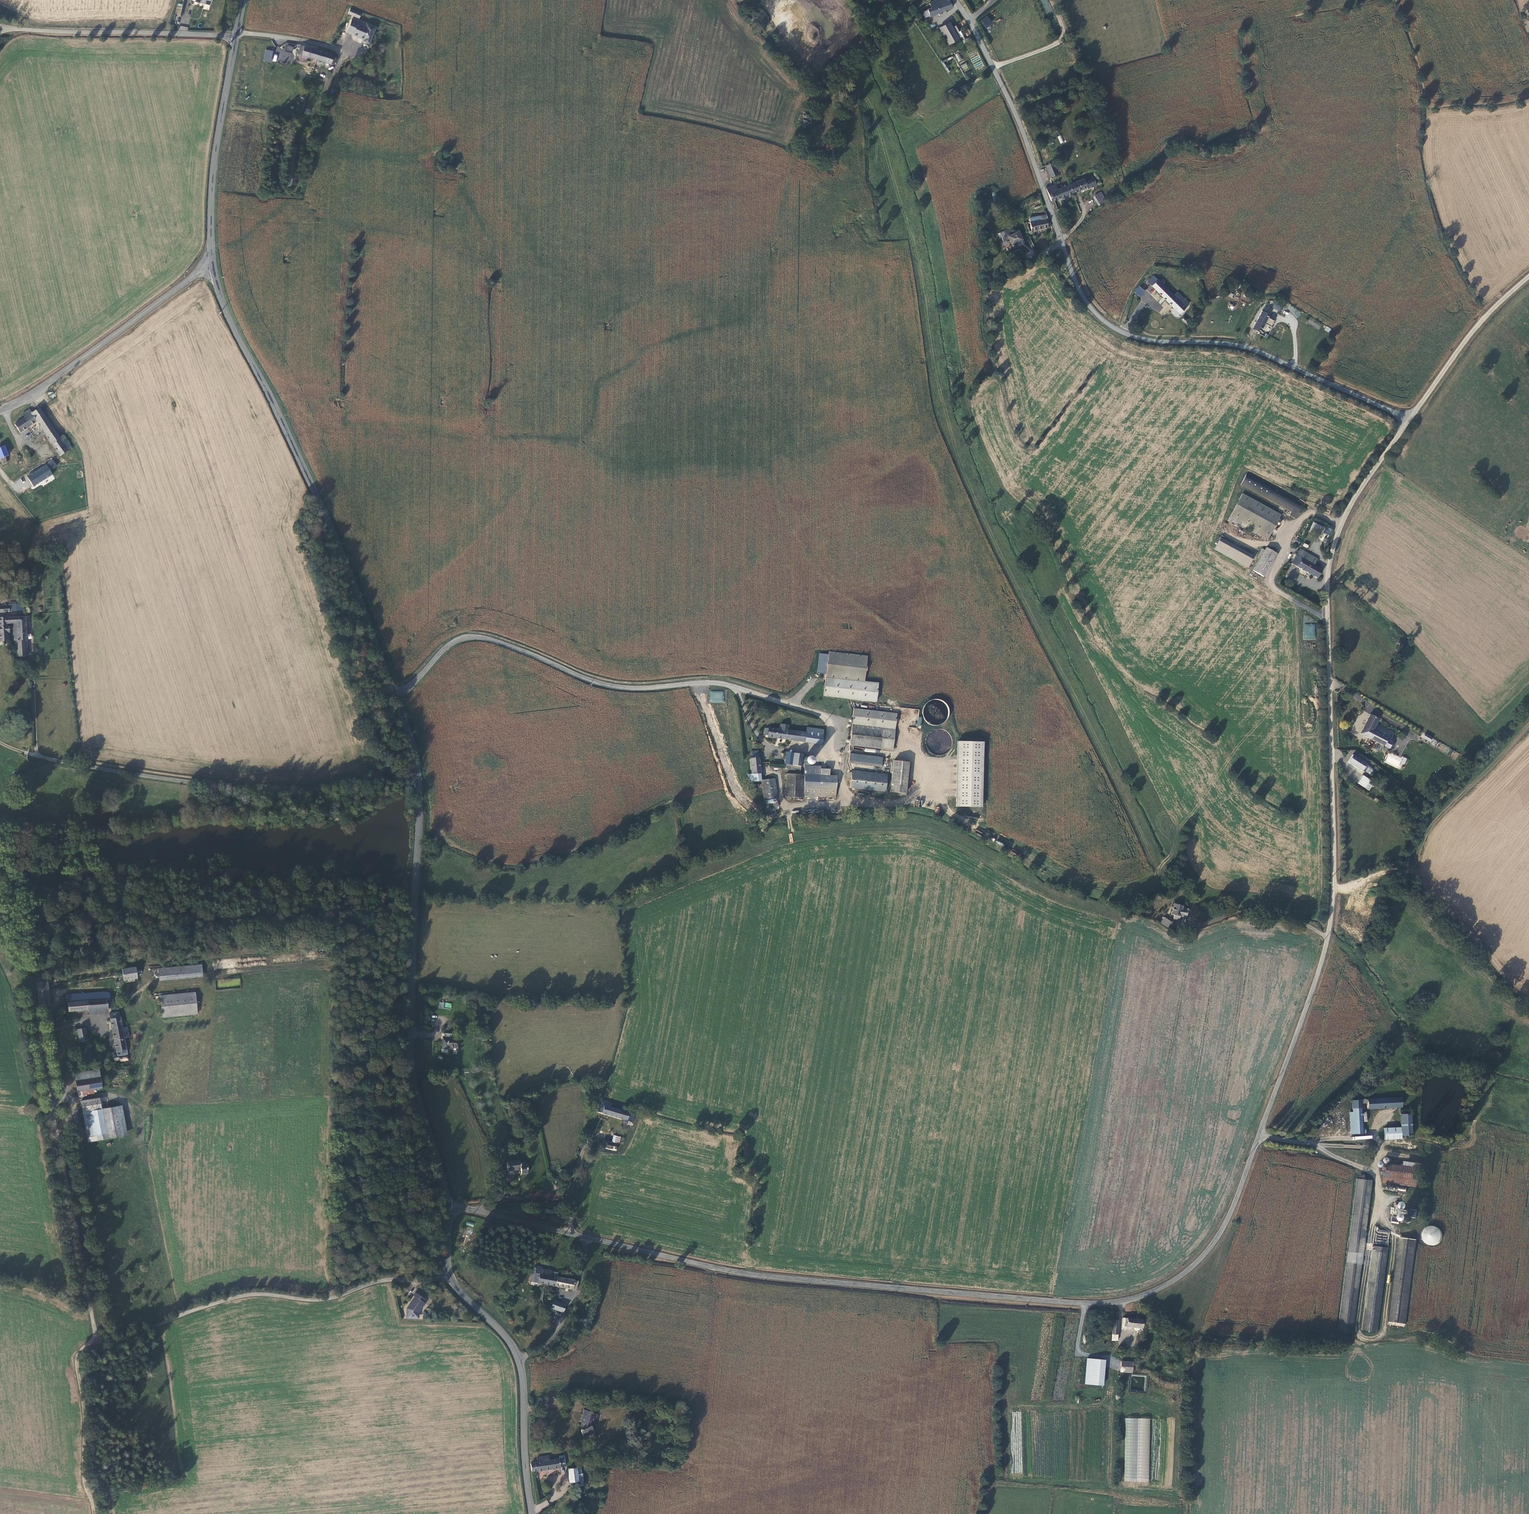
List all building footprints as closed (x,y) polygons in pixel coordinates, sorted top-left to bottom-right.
[(214,0),(197,0),(197,1),(196,7),(212,10),(214,0)] [(933,5),(927,10),(929,14),(926,15),(927,20),(955,10),(952,1),(950,2),(949,0),(944,0),(933,5)] [(990,21),(984,25),(988,32),(994,28),(990,21)] [(358,25),(356,24),(353,33),(351,33),(351,36),(353,37),(355,40),(358,41),(358,39),(366,42),(365,45),(371,47),(376,31),(367,28),(366,30),(357,27),(358,25)] [(950,26),(940,30),(949,48),(959,43),(950,26)] [(334,59),(335,58),(326,55),(307,50),(302,48),(299,59),(332,67),(332,66),(337,67),(339,60),(334,59)] [(271,63),(273,51),(266,49),(263,61),(271,63)] [(312,86),(310,92),(317,93),(316,95),(322,97),(324,89),(312,86)] [(1060,178),(1055,167),(1046,171),(1051,182),(1060,178)] [(1085,181),(1073,186),(1076,195),(1089,189),(1090,191),(1097,188),(1094,179),(1085,183),(1085,181)] [(1057,188),(1050,191),(1047,192),(1052,205),(1054,204),(1076,195),(1073,186),(1059,192),(1057,188)] [(1107,203),(1102,195),(1096,198),(1101,206),(1107,203)] [(1028,222),(1029,226),(1041,222),(1048,221),(1050,221),(1048,216),(1028,222)] [(1050,229),(1048,221),(1041,222),(1029,226),(1031,234),(1050,229)] [(1013,238),(1013,237),(1011,237),(1009,233),(999,237),(1003,246),(1009,244),(1011,247),(1015,246),(1021,243),(1018,236),(1013,238)] [(1023,261),(1015,265),(1017,270),(1025,266),(1023,262),(1023,261)] [(1147,283),(1166,302),(1173,296),(1165,288),(1156,279),(1154,277),(1147,283)] [(1134,292),(1141,297),(1146,290),(1138,285),(1134,292)] [(1179,315),(1189,306),(1178,295),(1174,298),(1173,296),(1166,302),(1179,315)] [(1265,304),(1263,310),(1269,312),(1271,306),(1265,304)] [(1283,309),(1277,305),(1274,311),(1280,315),(1283,309)] [(1269,320),(1262,316),(1258,322),(1265,326),(1269,320)] [(1319,329),(1321,325),(1309,320),(1307,323),(1319,329)] [(1253,331),(1259,335),(1265,326),(1258,322),(1253,331)] [(62,458),(70,453),(75,450),(66,438),(63,440),(40,409),(31,415),(29,411),(21,417),(23,420),(14,427),(20,436),(38,424),(62,458)] [(22,463),(14,452),(10,455),(17,466),(22,463)] [(29,478),(35,487),(50,478),(53,476),(47,466),(29,478)] [(1302,507),(1246,476),(1240,486),(1291,514),(1289,518),(1294,521),(1302,507)] [(54,484),(50,478),(35,487),(39,494),(54,484)] [(1280,517),(1242,496),(1229,520),(1267,542),(1280,517)] [(1314,525),(1310,533),(1320,539),(1324,531),(1314,525)] [(1251,561),(1218,543),(1214,551),(1246,569),(1251,561)] [(1276,556),(1266,550),(1262,557),(1272,563),(1276,556)] [(1316,582),(1321,573),(1313,568),(1318,562),(1301,551),(1296,558),(1293,564),(1291,566),(1316,582)] [(1262,557),(1255,567),(1266,573),(1272,563),(1262,557)] [(1266,573),(1255,567),(1252,573),(1263,579),(1266,573)] [(28,656),(26,616),(19,617),(19,623),(13,623),(14,640),(20,657),(28,656)] [(8,632),(10,632),(10,626),(7,626),(7,623),(13,623),(19,623),(19,617),(0,618),(0,639),(0,640),(8,640),(8,632)] [(1305,624),(1304,639),(1315,639),(1315,624),(1305,624)] [(826,678),(864,682),(867,658),(828,654),(828,657),(826,676),(826,678)] [(826,676),(828,657),(819,656),(817,675),(826,676)] [(711,691),(710,702),(723,702),(724,691),(711,691)] [(954,720),(953,707),(945,692),(934,693),(917,703),(919,729),(922,735),(932,752),(940,751),(946,748),(943,744),(947,743),(951,741),(950,733),(955,730),(955,720),(954,720)] [(849,702),(895,707),(895,699),(850,694),(849,702)] [(1376,722),(1368,718),(1358,737),(1387,750),(1391,742),(1389,741),(1392,736),(1374,727),(1376,722)] [(767,738),(823,744),(824,731),(820,730),(808,728),(807,733),(787,731),(788,726),(780,725),(779,730),(768,729),(768,730),(765,730),(764,735),(767,736),(767,738)] [(881,749),(883,729),(853,726),(850,746),(881,749)] [(1430,742),(1433,738),(1425,733),(1422,737),(1430,742)] [(983,807),(985,742),(958,741),(956,806),(983,807)] [(1389,752),(1384,763),(1402,770),(1406,759),(1389,752)] [(786,753),(784,765),(792,766),(794,754),(786,753)] [(758,754),(752,755),(752,759),(749,759),(751,774),(751,775),(760,774),(758,754)] [(794,754),(792,766),(800,767),(802,756),(794,754)] [(849,755),(848,764),(882,767),(883,758),(849,755)] [(1352,758),(1347,765),(1360,775),(1361,774),(1363,776),(1366,771),(1364,769),(1365,768),(1352,758)] [(906,794),(910,763),(895,761),(892,792),(906,794)] [(803,775),(802,797),(835,798),(836,779),(829,779),(829,771),(820,770),(820,767),(804,767),(804,775),(803,775)] [(852,773),(848,775),(848,779),(851,779),(850,789),(886,792),(887,776),(852,773)] [(748,782),(761,781),(761,780),(760,774),(751,775),(751,774),(747,774),(748,782)] [(787,775),(786,799),(802,799),(802,797),(803,775),(787,775)] [(777,797),(774,778),(761,780),(761,781),(762,786),(762,789),(764,799),(777,797)] [(1352,786),(1363,795),(1367,790),(1362,787),(1364,785),(1357,780),(1352,786)] [(1175,919),(1178,919),(1179,919),(1180,916),(1183,916),(1184,910),(1181,909),(1181,908),(1173,907),(1173,914),(1176,914),(1175,919)] [(1160,923),(1168,928),(1172,922),(1164,917),(1160,923)] [(159,980),(203,976),(202,964),(158,969),(159,980)] [(137,980),(136,968),(122,970),(124,981),(137,980)] [(67,995),(68,1002),(110,999),(109,992),(67,995)] [(161,1000),(163,1021),(198,1018),(196,997),(161,1000)] [(110,999),(68,1002),(69,1011),(90,1009),(109,1008),(114,1007),(113,998),(112,998),(110,999)] [(110,1013),(109,1008),(90,1009),(91,1016),(110,1013)] [(110,1013),(117,1056),(126,1054),(123,1039),(129,1038),(127,1027),(121,1028),(118,1011),(110,1013)] [(90,1040),(90,1029),(82,1029),(83,1041),(90,1040)] [(457,1048),(457,1038),(449,1038),(449,1034),(440,1034),(440,1049),(446,1049),(446,1048),(457,1048)] [(1362,1078),(1359,1075),(1352,1082),(1356,1086),(1362,1078)] [(98,1088),(98,1079),(73,1079),(73,1088),(89,1088),(98,1088)] [(1400,1099),(1374,1100),(1366,1101),(1366,1104),(1367,1110),(1399,1109),(1400,1099)] [(602,1104),(599,1103),(596,1113),(630,1122),(632,1113),(611,1107),(612,1103),(603,1101),(602,1104)] [(1348,1114),(1349,1135),(1355,1135),(1360,1135),(1360,1134),(1360,1129),(1359,1105),(1359,1101),(1351,1102),(1350,1112),(1350,1114),(1348,1114)] [(94,1105),(82,1106),(82,1116),(95,1115),(94,1105)] [(1400,1130),(1401,1138),(1411,1138),(1409,1115),(1405,1115),(1405,1114),(1403,1114),(1403,1111),(1399,1112),(1400,1130)] [(95,1117),(97,1146),(116,1145),(114,1116),(95,1117)] [(97,1146),(95,1117),(76,1117),(78,1147),(97,1146)] [(1384,1139),(1393,1139),(1397,1138),(1401,1138),(1400,1130),(1383,1131),(1384,1139)] [(604,1143),(602,1150),(615,1153),(617,1146),(614,1145),(612,1145),(604,1143)] [(518,1173),(519,1173),(518,1164),(516,1164),(516,1159),(503,1161),(504,1169),(517,1168),(518,1173)] [(1406,1165),(1406,1169),(1388,1167),(1385,1185),(1421,1190),(1424,1167),(1406,1165)] [(1335,1333),(1349,1335),(1372,1183),(1358,1181),(1335,1333)] [(1391,1223),(1398,1224),(1399,1221),(1404,1221),(1405,1210),(1404,1210),(1405,1202),(1398,1201),(1396,1217),(1391,1216),(1391,1223)] [(1378,1226),(1375,1226),(1373,1245),(1388,1246),(1389,1230),(1378,1229),(1378,1226)] [(1440,1228),(1423,1226),(1422,1244),(1439,1245),(1440,1228)] [(1387,1326),(1402,1328),(1417,1245),(1401,1241),(1387,1326)] [(1371,1253),(1358,1333),(1372,1335),(1385,1256),(1371,1253)] [(532,1285),(554,1287),(556,1277),(554,1277),(551,1277),(551,1273),(543,1272),(543,1269),(537,1269),(536,1275),(534,1274),(532,1285)] [(554,1287),(577,1289),(577,1281),(556,1277),(554,1287)] [(405,1303),(415,1310),(422,1301),(420,1299),(421,1297),(412,1290),(410,1293),(412,1294),(405,1303)] [(564,1312),(567,1304),(556,1301),(553,1309),(564,1312)] [(1121,1325),(1137,1325),(1137,1321),(1140,1321),(1140,1317),(1121,1317),(1121,1325)] [(1085,1358),(1084,1379),(1101,1380),(1102,1359),(1085,1358)] [(1130,1371),(1130,1362),(1119,1361),(1118,1371),(1130,1371)] [(582,1411),(579,1423),(580,1424),(579,1428),(580,1429),(578,1433),(582,1440),(592,1433),(588,1428),(589,1423),(592,1423),(594,1415),(582,1411)] [(1126,1418),(1124,1481),(1148,1482),(1150,1419),(1126,1418)] [(531,1471),(550,1469),(550,1460),(550,1456),(538,1458),(538,1461),(530,1462),(531,1471)] [(559,1459),(550,1460),(550,1469),(564,1468),(563,1463),(559,1459)] [(578,1478),(577,1471),(567,1472),(569,1490),(579,1489),(578,1484),(584,1484),(583,1477),(578,1478)]
